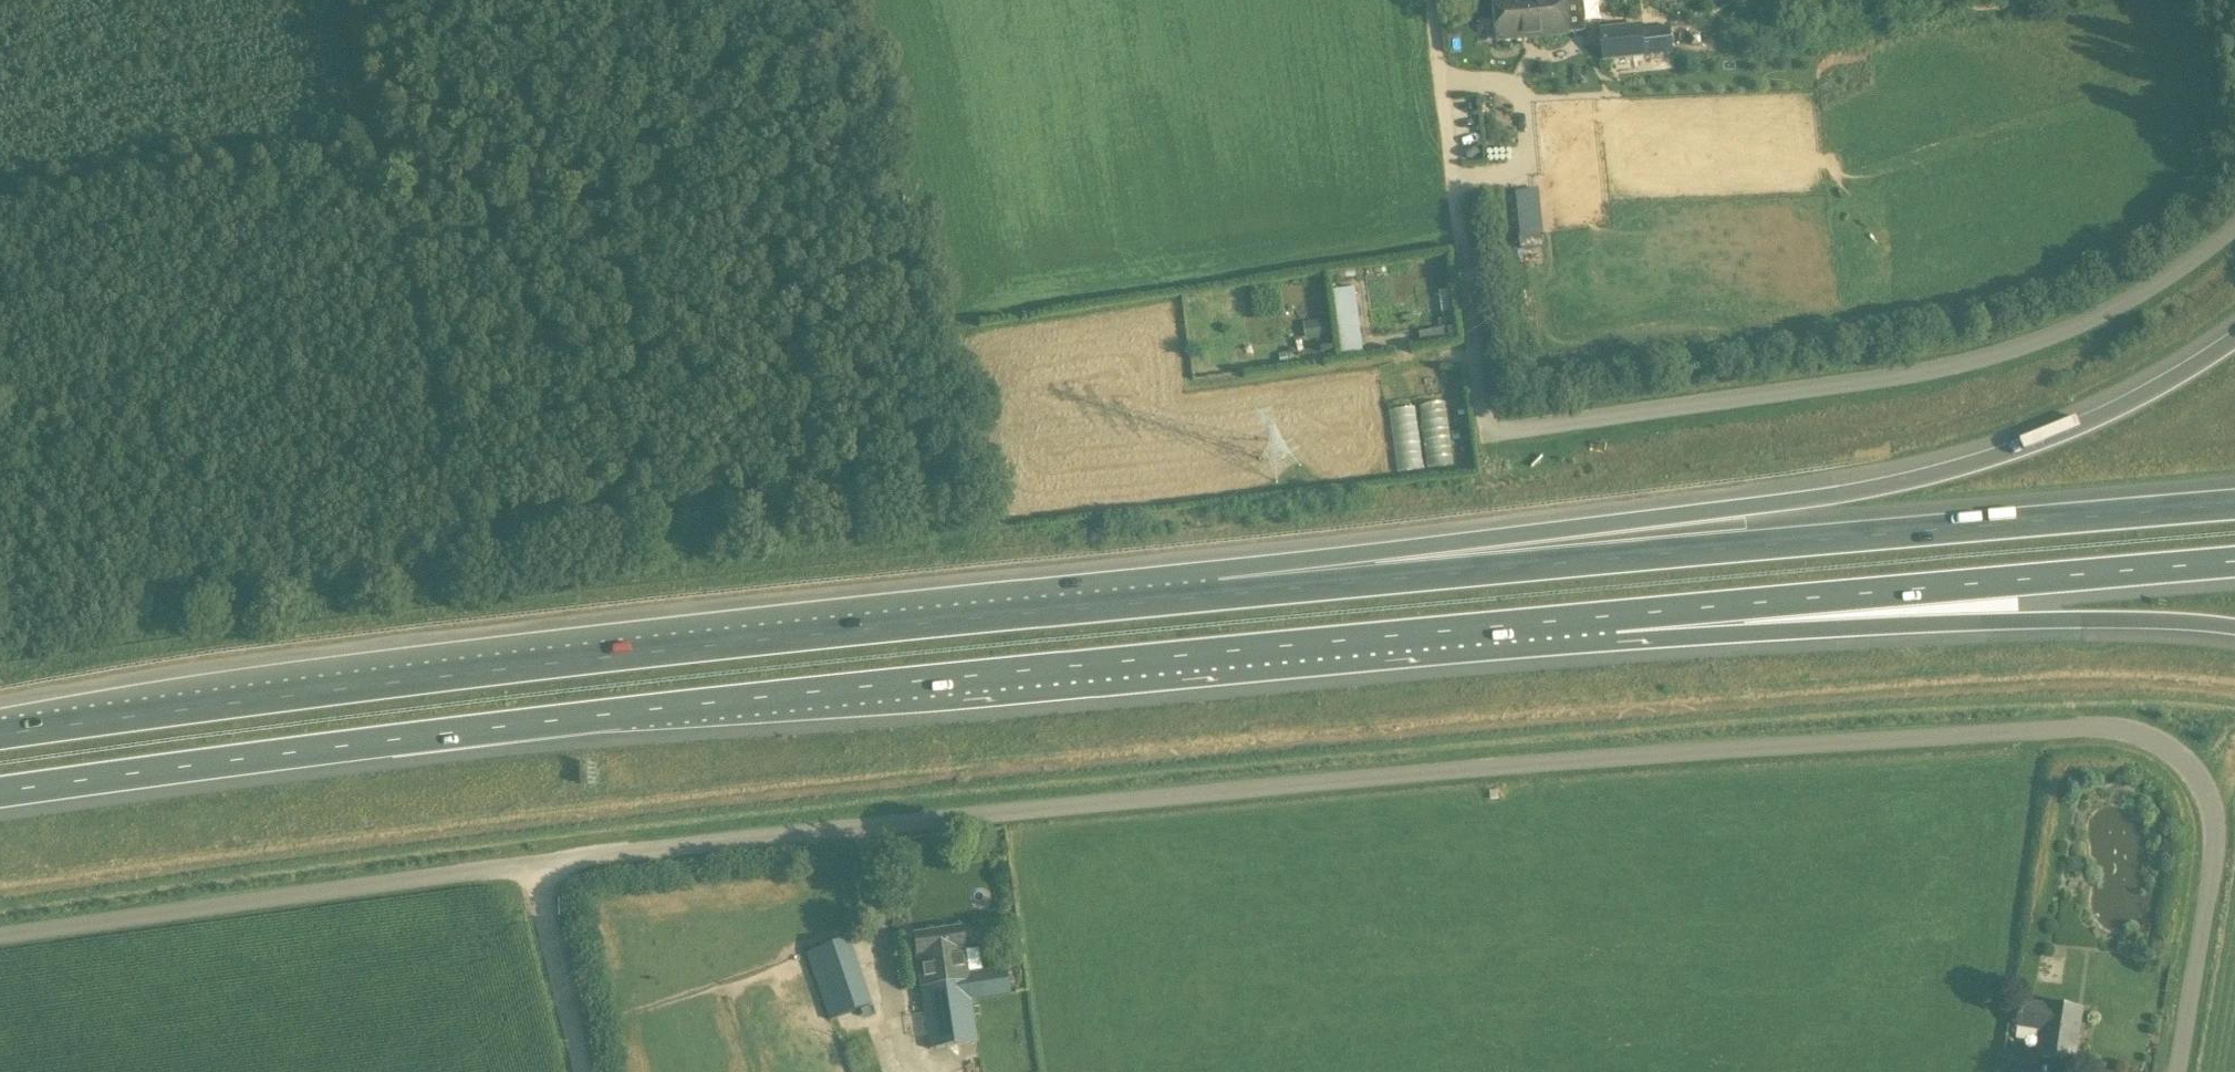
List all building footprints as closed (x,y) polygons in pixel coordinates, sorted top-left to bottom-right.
[(1565,0),(1495,0),(1499,40),(1568,34),(1565,0)] [(1604,60),(1644,56),(1640,26),(1601,30),(1604,60)] [(1544,232),(1541,209),(1518,212),(1520,234),(1544,232)] [(1355,288),(1333,290),(1340,355),(1363,353),(1355,288)] [(1329,319),(1314,321),(1317,339),(1332,337),(1329,319)] [(1287,353),(1280,355),(1282,365),(1289,364),(1287,353)] [(1427,466),(1454,464),(1450,401),(1423,403),(1427,466)] [(1417,406),(1390,410),(1400,471),(1428,466),(1417,406)] [(1006,968),(965,974),(962,950),(965,950),(962,928),(911,935),(914,957),(915,957),(928,1049),(977,1042),(971,1001),(1010,995),(1006,968)] [(806,954),(829,1021),(872,1006),(848,939),(806,954)] [(2083,1008),(2046,1003),(2046,1004),(2020,1000),(2016,1028),(2042,1032),(2038,1057),(2075,1063),(2083,1008)]
